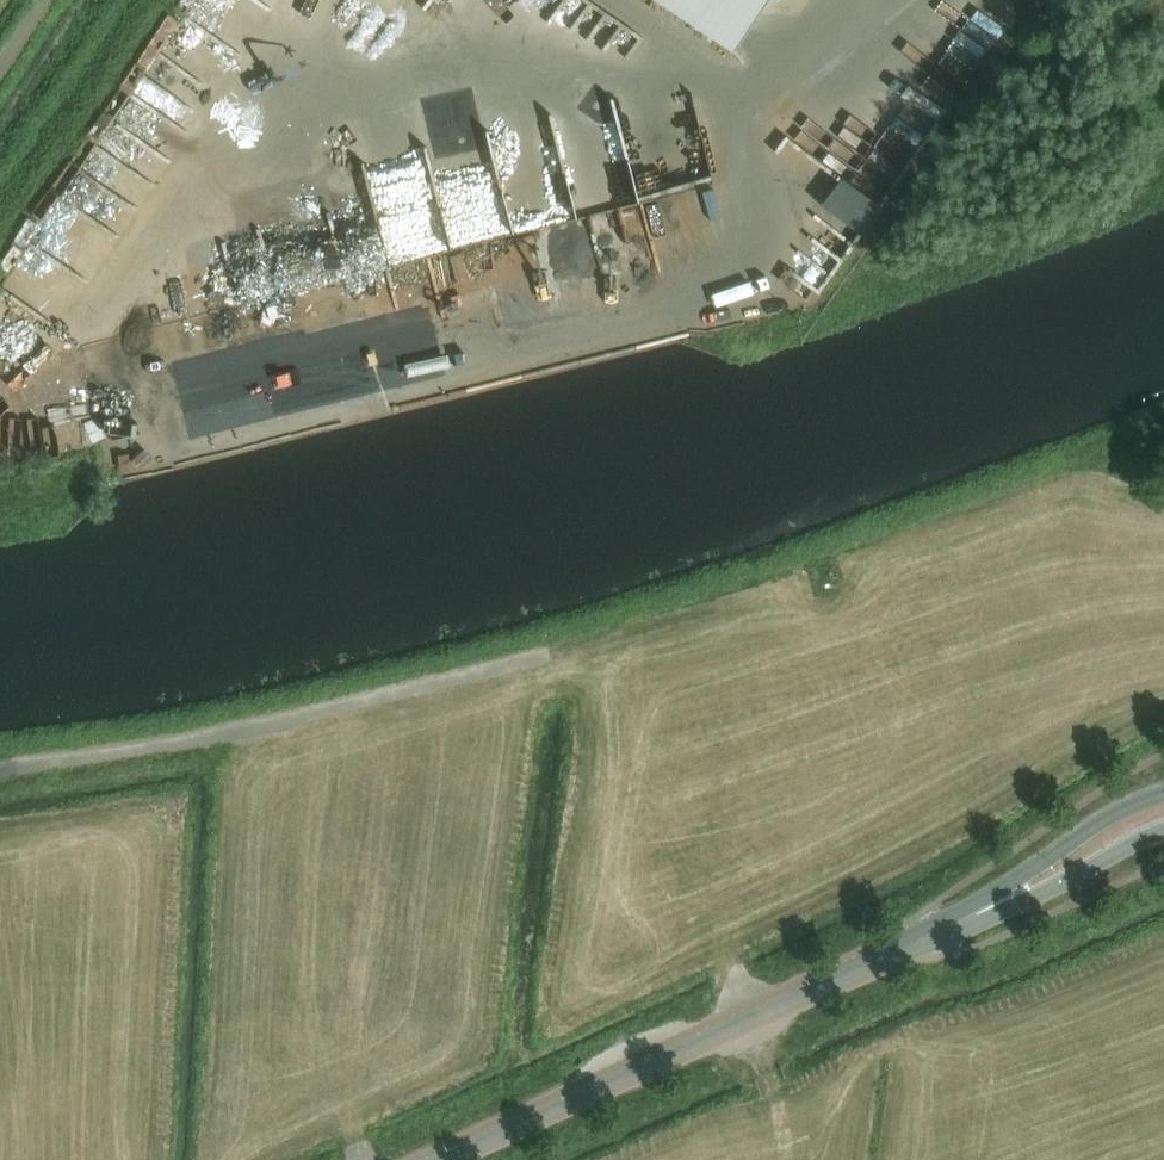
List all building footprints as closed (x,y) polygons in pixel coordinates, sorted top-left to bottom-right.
[(731,47),(763,0),(661,0),(731,47)] [(1021,23),(1034,0),(980,0),(1021,23)] [(650,202),(623,89),(588,97),(583,77),(541,87),(572,220),(650,202)]
